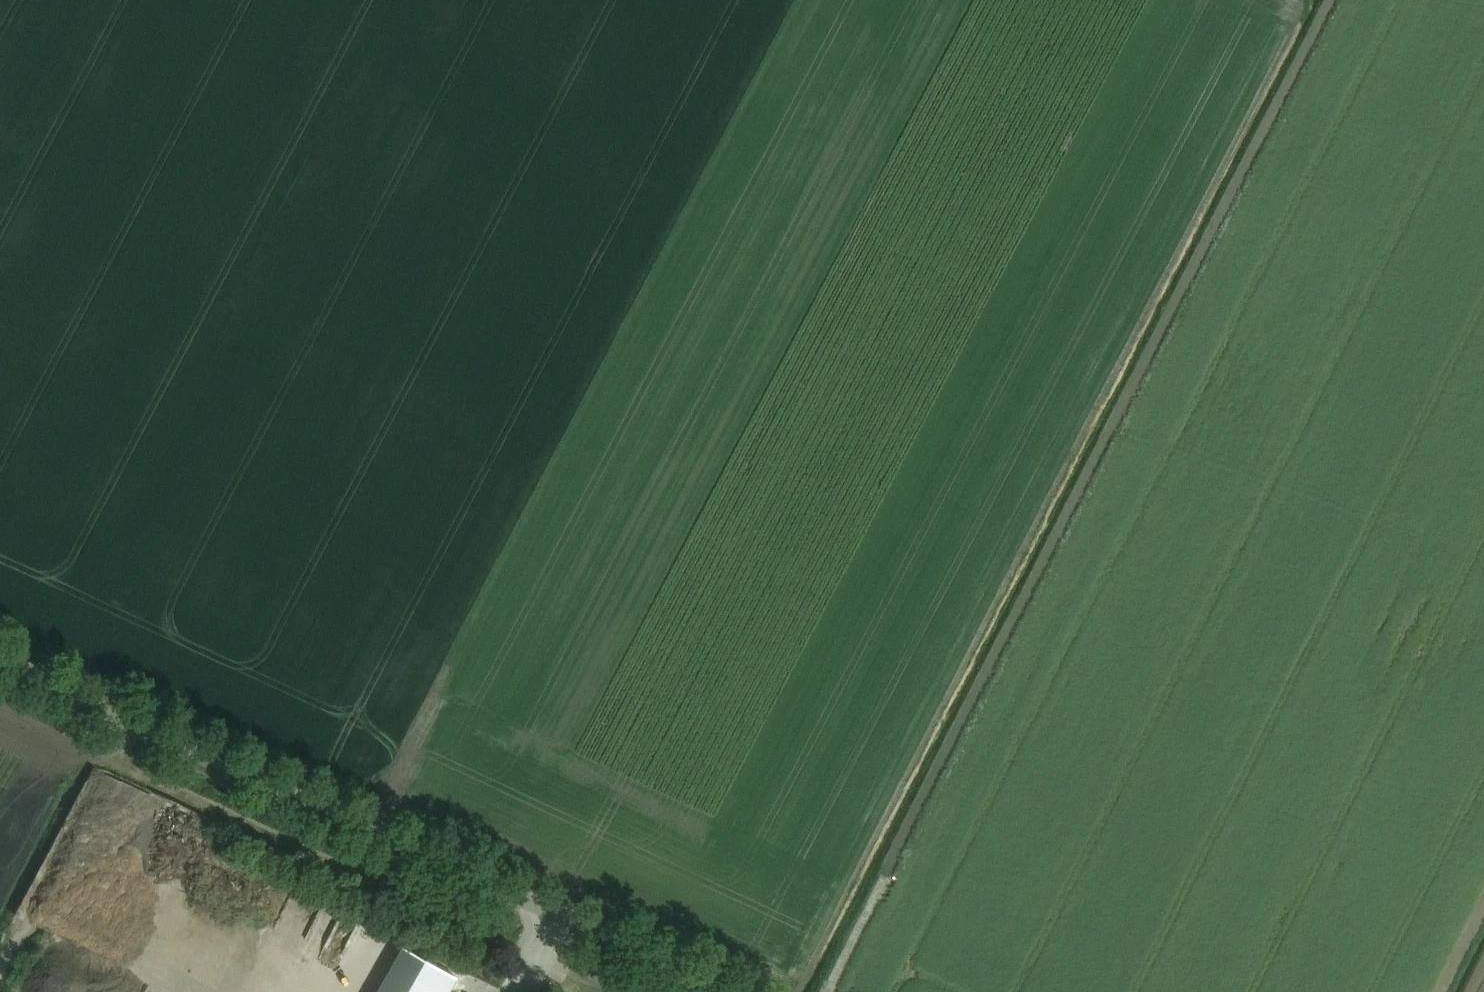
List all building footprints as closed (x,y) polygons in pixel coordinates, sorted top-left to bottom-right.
[(412,966),(440,980),(447,965),(420,951),(412,966)]
